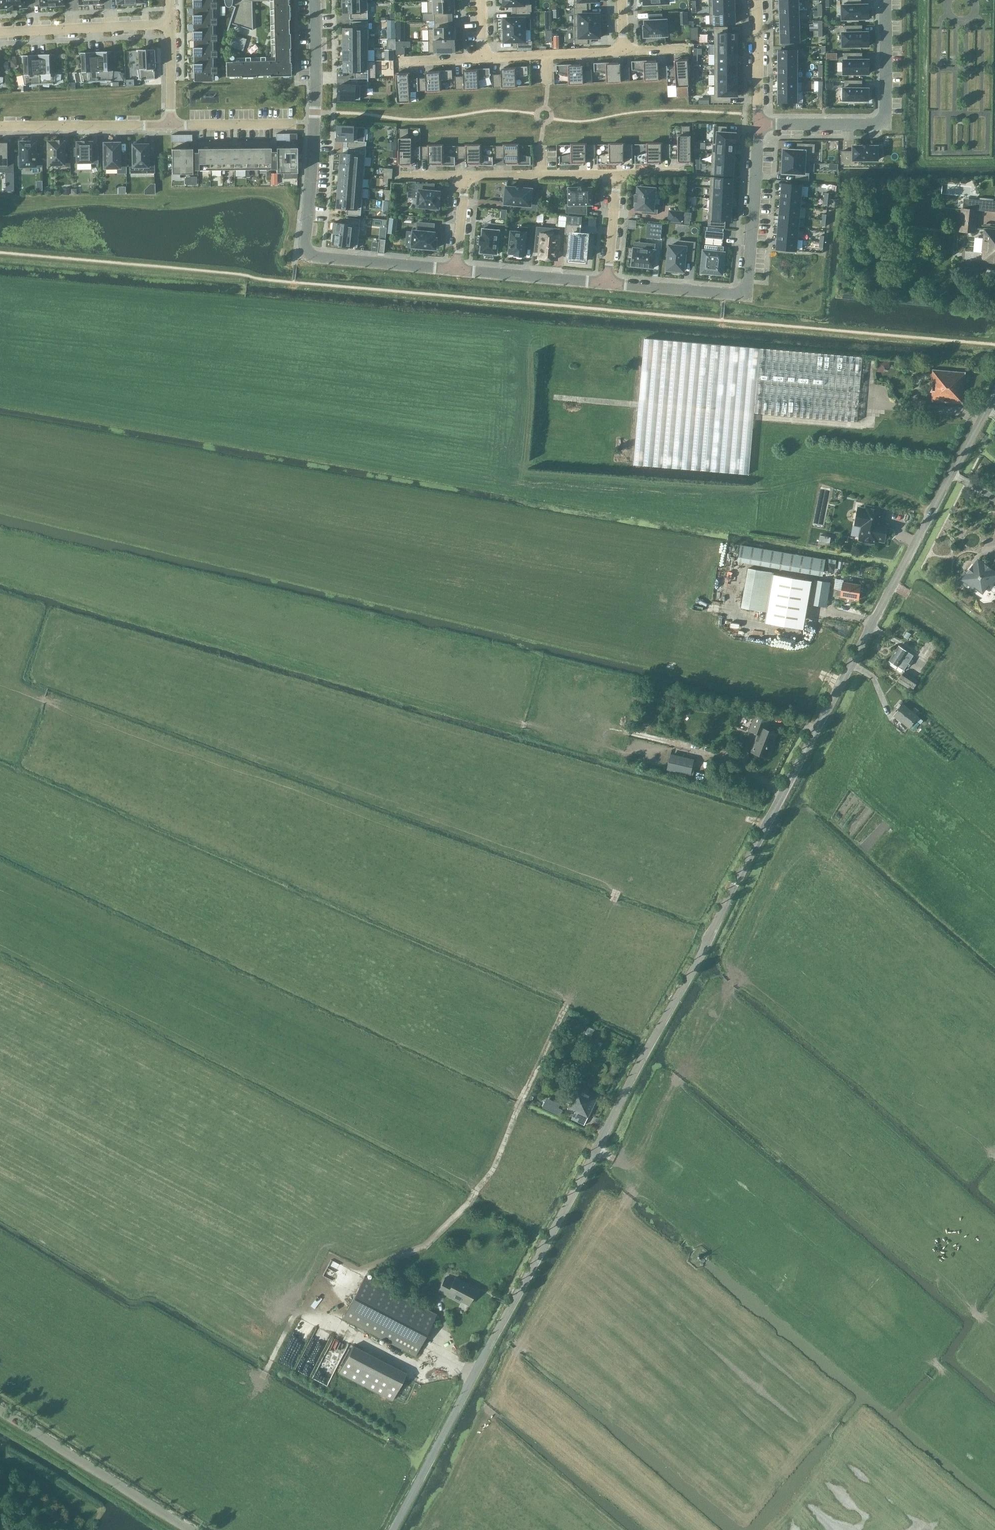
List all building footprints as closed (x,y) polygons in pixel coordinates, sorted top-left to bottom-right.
[(12,10),(12,0),(0,0),(0,8),(7,8),(8,10),(12,10)] [(12,10),(18,10),(18,8),(26,7),(26,1),(31,1),(31,0),(12,0),(12,10)] [(192,24),(193,24),(193,31),(193,40),(194,40),(194,48),(193,48),(193,56),(194,56),(194,64),(193,64),(193,73),(194,73),(194,81),(213,81),(212,16),(216,16),(216,0),(192,0),(192,24)] [(224,2),(225,5),(226,6),(227,7),(228,7),(229,7),(230,7),(231,6),(234,7),(227,31),(228,31),(230,23),(253,31),(252,0),(224,0),(224,2)] [(226,77),(241,77),(256,77),(256,76),(270,76),(270,77),(289,77),(289,76),(291,76),(291,62),(290,62),(290,49),(291,49),(290,34),(289,34),(289,20),(290,20),(289,5),(288,0),(273,0),(275,61),(226,62),(226,77)] [(428,1),(428,2),(429,13),(435,13),(436,20),(448,19),(448,13),(455,12),(455,9),(457,9),(456,1),(457,1),(457,0),(428,0),(428,1)] [(505,6),(516,6),(516,12),(532,12),(532,5),(530,5),(529,0),(504,0),(505,6)] [(574,8),(587,8),(587,2),(599,2),(599,0),(574,0),(574,8)] [(869,10),(867,10),(867,5),(861,5),(861,0),(849,0),(849,6),(843,6),(843,19),(869,18),(869,10)] [(368,1),(344,2),(345,14),(351,13),(351,20),(369,19),(368,1)] [(798,1),(780,1),(781,12),(799,11),(798,1)] [(714,5),(709,5),(710,14),(735,13),(734,4),(714,5)] [(587,8),(574,8),(574,27),(599,26),(599,14),(588,14),(587,8)] [(781,12),(781,22),(799,21),(799,11),(781,12)] [(505,29),(505,30),(525,30),(531,30),(531,19),(531,12),(532,12),(516,12),(517,18),(505,18),(505,20),(503,20),(503,29),(505,29)] [(735,21),(735,13),(710,14),(710,22),(735,21)] [(662,15),(649,15),(649,22),(645,22),(646,27),(644,27),(645,37),(653,37),(653,39),(661,38),(660,36),(667,36),(666,21),(662,21),(662,15)] [(799,21),(781,22),(781,32),(799,32),(799,21)] [(345,39),(369,39),(369,22),(351,22),(351,28),(345,28),(345,39)] [(457,40),(457,31),(455,31),(455,28),(449,28),(449,22),(436,22),(436,29),(429,29),(430,40),(429,40),(429,41),(430,41),(430,53),(456,52),(456,49),(458,49),(457,41),(458,41),(458,40),(457,40)] [(906,30),(905,22),(895,22),(895,31),(906,30)] [(562,31),(555,30),(555,25),(549,25),(548,38),(554,38),(554,43),(561,44),(562,31)] [(599,26),(574,27),(575,45),(588,44),(588,38),(600,38),(599,26)] [(869,38),(868,38),(868,33),(862,33),(862,26),(846,26),(846,33),(843,33),(844,46),(858,46),(858,47),(866,47),(866,46),(869,46),(869,38)] [(736,44),(736,41),(737,41),(737,33),(728,33),(728,27),(715,27),(715,44),(736,44)] [(245,46),(249,34),(235,29),(231,41),(245,46)] [(525,30),(505,30),(505,42),(517,42),(517,48),(533,48),(533,41),(526,41),(525,30)] [(799,32),(781,32),(782,43),(799,42),(799,32)] [(345,50),(369,50),(369,39),(345,39),(345,50)] [(736,44),(715,44),(715,55),(736,55),(736,51),(737,51),(737,44),(736,44)] [(135,51),(139,51),(140,69),(137,70),(139,79),(136,79),(137,80),(155,79),(153,49),(135,50),(135,51)] [(345,61),(369,61),(369,50),(345,50),(345,61)] [(797,50),(779,50),(779,61),(797,61),(797,50)] [(95,52),(97,82),(115,81),(115,80),(112,80),(113,71),(111,71),(110,52),(113,52),(113,51),(95,52)] [(79,83),(97,82),(95,52),(78,53),(81,53),(82,72),(80,72),(82,82),(79,82),(79,83)] [(862,53),(844,54),(845,61),(843,61),(843,73),(869,73),(869,60),(862,60),(862,53)] [(38,55),(40,85),(57,84),(57,83),(55,83),(56,74),(53,74),(52,55),(56,54),(38,55)] [(22,86),(40,85),(38,55),(20,56),(24,56),(24,75),(22,75),(24,85),(22,85),(22,86)] [(736,55),(715,55),(715,65),(737,65),(737,58),(736,58),(736,55)] [(689,96),(687,59),(681,59),(681,61),(675,61),(676,66),(668,66),(667,66),(668,79),(676,79),(677,97),(689,96)] [(668,79),(667,66),(666,66),(659,66),(659,62),(651,62),(651,60),(632,61),(632,70),(633,70),(645,72),(645,78),(642,78),(643,80),(668,79)] [(355,79),(369,78),(369,61),(345,61),(345,72),(355,72),(355,79)] [(797,61),(779,61),(779,71),(797,71),(797,61)] [(631,81),(630,68),(621,68),(621,64),(613,64),(613,62),(594,63),(595,72),(596,72),(607,74),(608,80),(605,80),(605,82),(631,81)] [(593,83),(592,70),(583,70),(583,65),(576,66),(576,64),(557,65),(557,74),(558,74),(569,76),(570,82),(567,82),(567,84),(593,83)] [(737,65),(715,65),(715,75),(736,75),(736,71),(737,71),(737,65)] [(516,85),(516,79),(527,75),(528,75),(528,66),(509,67),(509,69),(502,69),(502,74),(493,74),(494,88),(519,86),(519,84),(516,85)] [(479,86),(478,80),(490,77),(491,77),(490,68),(471,69),(471,71),(464,71),(464,76),(455,76),(456,90),(482,88),(482,86),(479,86)] [(441,82),(452,79),(453,79),(452,70),(433,71),(433,73),(426,73),(426,78),(419,78),(418,78),(419,91),(444,90),(444,88),(441,88),(441,82)] [(797,71),(779,71),(779,82),(797,82),(797,71)] [(419,91),(418,78),(417,78),(409,78),(409,74),(404,74),(404,72),(397,73),(399,102),(410,101),(410,92),(419,91)] [(736,75),(715,75),(715,85),(737,85),(737,79),(736,79),(736,75)] [(369,78),(355,79),(350,79),(350,85),(340,85),(340,99),(361,100),(361,86),(369,86),(369,78)] [(843,88),(843,101),(869,101),(869,93),(869,88),(862,88),(862,81),(845,81),(845,88),(843,88)] [(779,82),(779,92),(797,92),(797,82),(779,82)] [(737,85),(715,85),(715,96),(712,96),(712,102),(731,102),(731,96),(737,96),(737,85)] [(797,92),(779,92),(779,102),(797,102),(797,92)] [(349,148),(367,149),(367,142),(359,141),(360,127),(339,126),(338,140),(348,141),(348,147),(349,148)] [(691,163),(691,126),(682,126),(682,136),(679,136),(679,144),(670,144),(670,158),(671,158),(671,157),(679,157),(679,162),(684,162),(684,164),(691,163)] [(713,143),(735,144),(736,133),(727,133),(727,127),(714,126),(713,143)] [(421,160),(421,146),(412,147),(412,138),(409,138),(409,129),(400,129),(400,166),(407,166),(407,164),(412,164),(412,160),(420,160),(421,160)] [(35,149),(35,142),(29,142),(29,140),(22,140),(22,142),(20,142),(21,166),(34,166),(34,167),(42,167),(42,149),(35,149)] [(98,164),(98,148),(92,148),(92,142),(87,142),(87,141),(81,141),(81,142),(76,142),(76,148),(74,148),(74,156),(76,156),(76,163),(91,163),(91,164),(98,164)] [(48,142),(48,164),(63,164),(63,166),(70,166),(70,150),(63,150),(63,142),(62,142),(57,142),(48,142)] [(134,144),(132,144),(132,168),(141,167),(141,173),(155,173),(155,161),(148,161),(148,144),(141,144),(141,142),(134,142),(134,144)] [(0,143),(0,167),(5,167),(5,173),(6,184),(5,184),(4,187),(6,187),(6,191),(14,191),(14,172),(14,148),(7,148),(7,143),(0,143)] [(119,143),(104,144),(105,168),(117,167),(118,173),(126,173),(126,157),(119,157),(119,143)] [(713,154),(735,155),(735,154),(734,154),(734,151),(735,151),(735,144),(713,143),(713,154)] [(633,158),(633,144),(607,145),(607,147),(610,147),(610,153),(599,156),(598,156),(598,164),(617,164),(617,162),(624,162),(624,158),(633,158)] [(670,158),(670,144),(645,144),(645,146),(648,146),(648,152),(636,155),(635,155),(636,164),(655,164),(655,162),(662,162),(662,157),(669,157),(669,158),(670,158)] [(784,161),(810,163),(810,152),(814,152),(815,145),(798,144),(798,151),(784,150),(784,161)] [(519,153),(519,147),(522,147),(522,145),(496,146),(496,159),(505,159),(505,163),(512,163),(512,165),(531,165),(531,156),(530,156),(519,153)] [(595,158),(595,145),(569,145),(569,147),(572,147),(572,153),(561,156),(560,156),(560,165),(579,165),(579,163),(587,163),(586,158),(595,158)] [(443,154),(443,148),(446,148),(446,146),(421,146),(421,160),(422,160),(429,160),(429,164),(437,164),(437,166),(456,166),(456,157),(455,157),(443,154)] [(481,154),(481,148),(484,148),(484,146),(458,146),(458,159),(467,159),(467,164),(474,164),(474,165),(493,165),(493,157),(492,157),(481,154)] [(863,146),(855,146),(854,146),(854,147),(854,151),(842,151),(842,164),(855,164),(855,160),(877,160),(878,160),(878,159),(878,147),(878,146),(877,146),(869,146),(863,146)] [(192,149),(172,149),(172,174),(193,174),(193,170),(198,170),(198,171),(246,170),(248,170),(257,170),(259,170),(271,170),(276,169),(277,173),(284,173),(284,178),(297,178),(297,173),(297,148),(276,148),(276,152),(271,152),(271,148),(198,149),(198,152),(192,152),(192,149)] [(365,166),(367,149),(349,148),(348,154),(343,153),(342,164),(365,166)] [(712,164),(733,165),(734,161),(735,155),(713,154),(712,164)] [(809,180),(810,163),(784,161),(784,162),(783,173),(797,173),(796,179),(809,180)] [(364,177),(365,166),(342,164),(341,175),(364,177)] [(733,165),(712,164),(712,174),(733,176),(734,169),(733,169),(733,165)] [(393,179),(393,169),(385,168),(383,185),(389,185),(389,178),(393,179)] [(364,188),(364,177),(341,175),(340,186),(364,188)] [(711,188),(732,189),(732,185),(733,185),(733,179),(712,177),(711,188)] [(434,192),(435,184),(416,184),(416,182),(410,182),(408,197),(410,197),(409,196),(410,190),(420,191),(418,206),(429,207),(429,210),(440,211),(441,203),(439,202),(439,199),(440,199),(441,194),(440,194),(440,192),(434,192)] [(802,185),(783,184),(782,195),(801,197),(802,185)] [(363,199),(364,188),(340,186),(339,197),(363,199)] [(538,196),(531,196),(532,190),(523,189),(523,188),(516,188),(507,187),(507,191),(504,191),(504,200),(506,200),(506,203),(515,204),(514,210),(537,212),(538,196)] [(593,205),(593,187),(569,187),(569,188),(569,205),(567,205),(567,212),(587,214),(587,205),(592,205),(593,205)] [(655,189),(639,187),(638,195),(636,195),(635,201),(638,201),(637,209),(643,210),(643,213),(657,214),(658,205),(654,205),(655,189)] [(710,198),(732,199),(732,193),(732,189),(711,188),(710,198)] [(801,197),(782,195),(781,206),(800,207),(801,197)] [(361,216),(363,199),(339,197),(338,208),(348,209),(347,215),(361,216)] [(732,199),(710,198),(710,208),(731,210),(731,206),(732,206),(732,199)] [(960,231),(975,233),(978,210),(994,212),(994,202),(994,201),(994,199),(980,198),(980,200),(964,199),(963,209),(962,209),(960,231)] [(800,207),(781,206),(780,216),(799,218),(800,207)] [(731,210),(710,208),(709,226),(725,226),(726,220),(731,221),(731,213),(731,210)] [(799,218),(780,216),(779,227),(798,229),(799,218)] [(336,234),(359,237),(361,219),(347,217),(346,224),(337,223),(334,222),(333,229),(336,229),(336,234)] [(382,232),(390,233),(390,222),(382,222),(382,232)] [(432,224),(418,223),(417,232),(414,231),(413,249),(424,250),(424,248),(436,249),(437,239),(434,239),(435,233),(431,233),(432,224)] [(506,225),(492,223),(492,229),(483,229),(482,237),(481,237),(480,237),(479,244),(481,244),(481,245),(482,245),(481,253),(485,253),(485,255),(493,256),(493,254),(498,254),(499,239),(505,239),(506,225)] [(581,234),(581,225),(566,224),(565,234),(572,234),(569,261),(586,262),(588,235),(581,234)] [(662,225),(648,224),(647,231),(653,231),(653,238),(661,239),(662,225)] [(532,242),(534,227),(521,226),(520,232),(512,231),(510,253),(516,254),(515,256),(524,257),(526,241),(532,242)] [(798,229),(779,227),(778,238),(797,240),(798,229)] [(538,228),(536,252),(541,252),(540,258),(543,258),(545,260),(547,262),(549,262),(551,261),(554,259),(556,259),(559,236),(543,234),(544,228),(538,228)] [(982,252),(984,253),(983,262),(994,263),(994,229),(985,229),(982,252)] [(706,231),(706,238),(724,240),(724,233),(706,231)] [(358,248),(359,237),(336,234),(334,245),(358,248)] [(797,240),(778,238),(777,249),(797,251),(797,240)] [(678,246),(670,246),(667,269),(669,270),(669,272),(678,273),(678,270),(684,271),(685,256),(694,257),(696,242),(679,241),(678,246)] [(632,266),(654,268),(656,244),(648,243),(647,249),(634,248),(632,266)] [(704,251),(701,273),(723,275),(725,253),(724,253),(725,247),(719,246),(719,247),(706,245),(705,251),(704,251)] [(862,363),(863,357),(645,339),(643,363),(643,364),(642,370),(634,464),(749,474),(754,412),(858,422),(859,407),(861,383),(862,363)] [(963,404),(966,371),(932,369),(931,392),(932,392),(932,401),(963,404)] [(879,394),(882,389),(872,383),(869,387),(879,394)] [(877,539),(885,541),(888,528),(884,527),(885,524),(880,524),(883,510),(867,507),(866,510),(858,508),(855,524),(863,525),(861,539),(863,540),(863,541),(874,543),(874,542),(877,542),(877,539)] [(968,574),(966,573),(965,573),(960,580),(967,586),(968,585),(967,585),(969,583),(973,587),(978,590),(987,589),(990,584),(994,578),(994,566),(992,570),(979,560),(968,574)] [(772,573),(748,569),(742,609),(766,613),(772,573)] [(813,591),(811,604),(827,606),(828,601),(831,582),(815,580),(813,591)] [(843,583),(842,587),(842,590),(838,589),(837,595),(841,596),(859,599),(861,585),(843,583)] [(909,666),(910,665),(909,663),(914,655),(899,645),(889,661),(905,670),(907,665),(909,666)] [(913,690),(919,681),(905,672),(899,681),(913,690)] [(920,716),(904,703),(895,715),(910,728),(920,716)] [(741,720),(750,720),(750,711),(741,710),(741,720)] [(757,733),(751,750),(770,758),(775,744),(773,743),(777,733),(768,730),(771,721),(755,715),(750,730),(757,733)] [(695,759),(671,754),(667,770),(691,775),(695,759)] [(615,883),(611,891),(618,894),(622,886),(615,883)] [(585,1125),(598,1097),(576,1086),(568,1108),(575,1112),(572,1119),(585,1125)] [(545,1101),(542,1107),(560,1116),(563,1110),(545,1101)] [(333,1254),(326,1268),(332,1271),(336,1264),(340,1266),(343,1259),(333,1254)] [(365,1277),(343,1318),(416,1356),(437,1315),(365,1277)] [(462,1301),(469,1305),(472,1297),(473,1298),(475,1297),(477,1293),(477,1292),(475,1291),(476,1290),(462,1283),(463,1281),(455,1277),(453,1282),(445,1277),(439,1291),(447,1295),(448,1294),(454,1297),(453,1298),(461,1302),(462,1301)] [(302,1313),(284,1348),(295,1354),(313,1318),(302,1313)] [(298,1362),(310,1368),(313,1362),(310,1360),(317,1344),(309,1340),(298,1362)] [(353,1346),(339,1373),(393,1400),(407,1373),(353,1346)]
